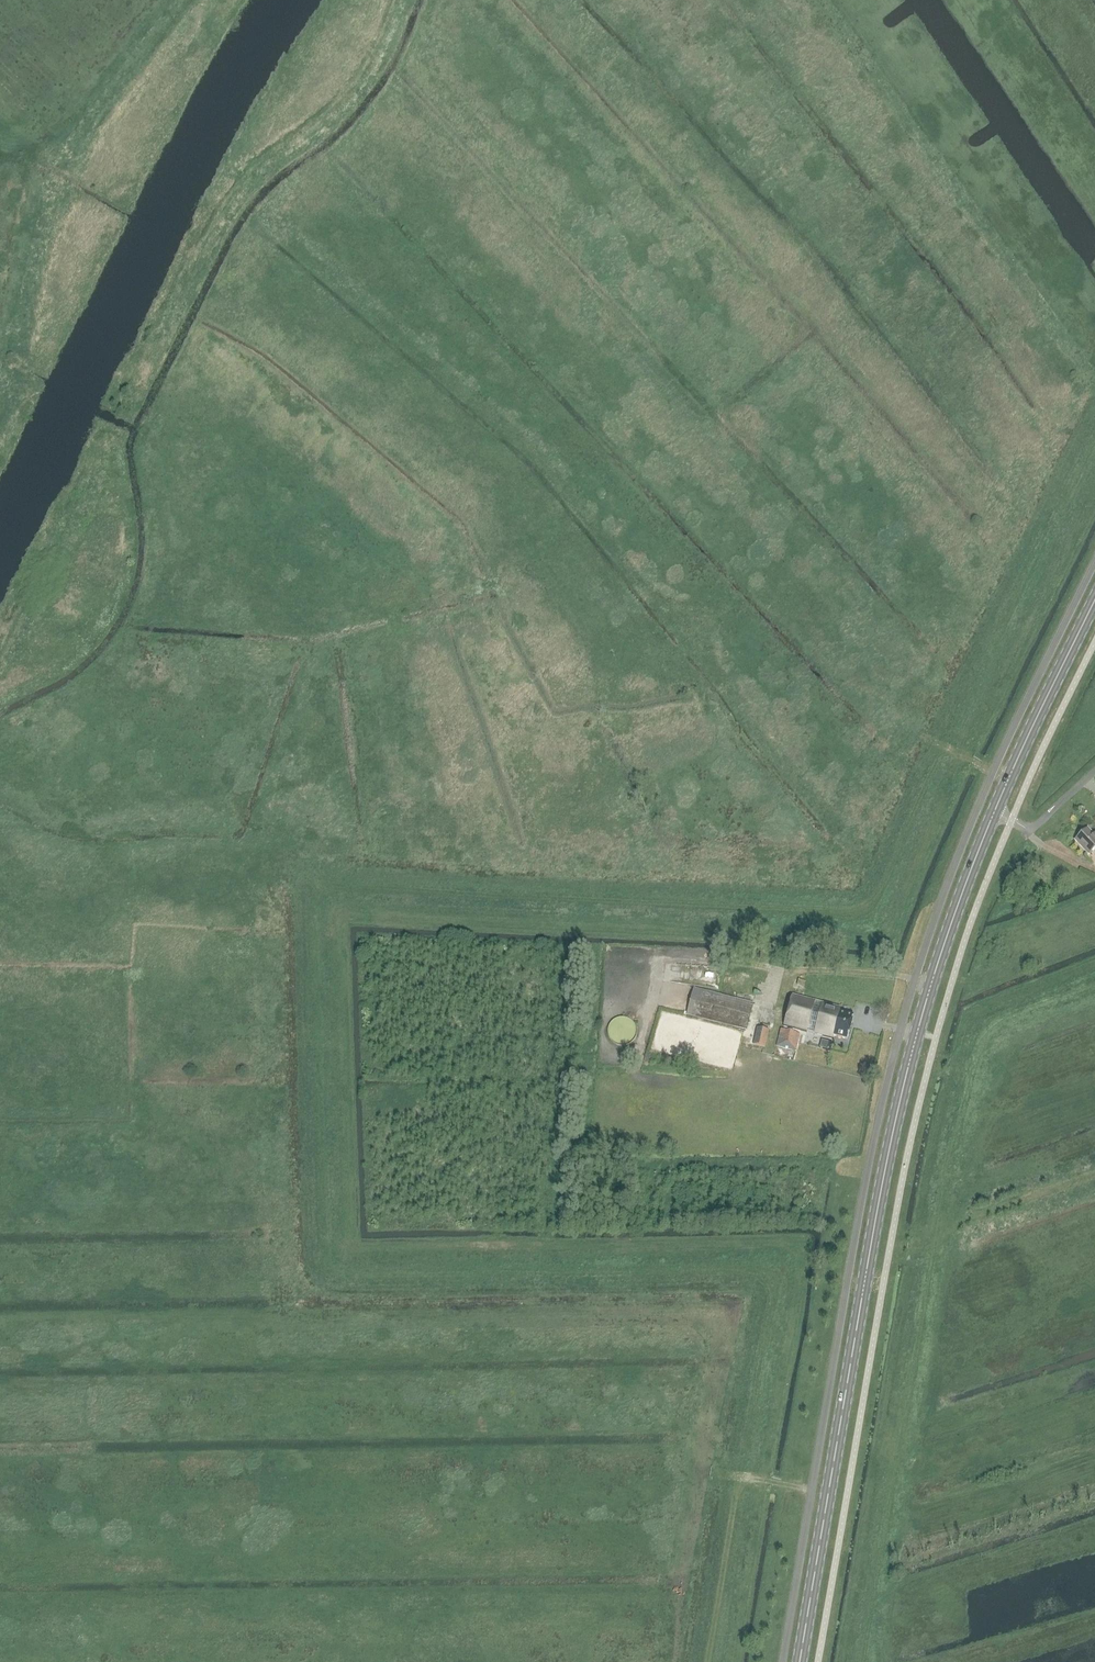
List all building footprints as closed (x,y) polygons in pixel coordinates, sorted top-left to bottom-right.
[(1087,828),(1075,840),(1089,854),(1094,849),(1094,834),(1094,835),(1087,828)] [(747,1030),(753,1004),(694,989),(687,1016),(747,1030)] [(839,1012),(841,1008),(823,1003),(822,1004),(815,1002),(815,1001),(792,994),(783,1026),(832,1040),(833,1035),(847,1039),(854,1016),(839,1012)] [(767,1030),(756,1027),(753,1044),(764,1047),(767,1030)] [(801,1034),(780,1029),(776,1046),(796,1051),(801,1034)] [(833,1044),(826,1042),(824,1048),(831,1050),(833,1044)]
